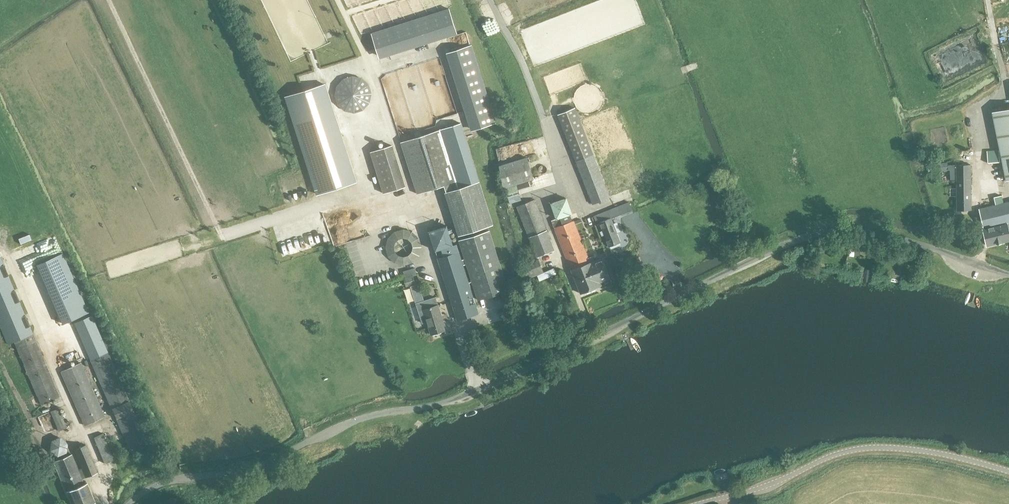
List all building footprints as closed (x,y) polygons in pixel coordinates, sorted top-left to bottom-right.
[(449,9),(372,33),(379,56),(456,31),(449,9)] [(472,45),(449,52),(473,129),(496,122),(491,104),(472,45)] [(459,112),(465,111),(459,90),(453,92),(459,112)] [(322,200),(364,188),(331,92),(289,104),(322,200)] [(557,113),(576,162),(594,155),(576,106),(557,113)] [(1006,181),(1008,180),(1008,108),(993,112),(1006,181)] [(440,130),(457,183),(444,186),(446,191),(479,181),(460,123),(440,130)] [(440,130),(401,142),(417,194),(444,186),(457,183),(440,130)] [(516,143),(497,148),(500,159),(523,153),(523,151),(518,152),(516,143)] [(391,145),(370,152),(383,194),(405,187),(391,145)] [(998,150),(987,151),(988,163),(999,162),(998,150)] [(594,155),(576,162),(592,204),(610,197),(594,155)] [(504,188),(533,179),(527,158),(500,165),(504,188)] [(957,165),(957,210),(971,210),(971,165),(957,165)] [(493,224),(479,181),(446,191),(460,235),(493,224)] [(978,209),(982,229),(1001,225),(1007,224),(1008,223),(1008,202),(1003,203),(1001,196),(994,197),(996,205),(978,209)] [(567,198),(550,203),(556,219),(572,214),(567,198)] [(517,206),(529,236),(546,229),(535,199),(517,206)] [(621,243),(608,211),(598,215),(600,222),(609,247),(621,243)] [(554,227),(572,270),(592,262),(574,220),(554,227)] [(982,229),(986,245),(1008,240),(1008,233),(1007,224),(1001,225),(982,229)] [(447,226),(429,231),(435,249),(453,244),(447,226)] [(385,258),(417,266),(425,235),(393,227),(385,258)] [(459,240),(478,300),(508,290),(489,229),(459,240)] [(529,236),(537,256),(554,249),(546,229),(529,236)] [(453,244),(435,249),(457,320),(478,313),(458,249),(455,250),(453,244)] [(63,252),(36,264),(62,323),(89,312),(63,252)] [(8,344),(15,341),(32,334),(32,333),(0,257),(0,325),(8,344)] [(538,258),(523,263),(529,277),(543,272),(538,258)] [(594,261),(592,262),(572,270),(581,293),(601,285),(601,283),(611,279),(602,258),(594,261)] [(413,274),(403,277),(406,286),(416,283),(413,274)] [(436,296),(417,302),(423,322),(428,320),(432,333),(447,329),(436,296)] [(90,315),(74,322),(76,326),(89,358),(130,451),(147,443),(107,351),(92,319),(90,315)] [(32,334),(15,341),(41,405),(59,397),(32,334)] [(85,424),(103,417),(80,363),(61,371),(85,424)] [(53,415),(58,429),(67,426),(60,407),(42,414),(43,419),(53,415)] [(94,438),(104,463),(113,459),(103,434),(94,438)] [(59,436),(52,439),(51,447),(57,453),(64,449),(65,442),(59,436)] [(85,445),(75,450),(82,468),(86,475),(96,471),(85,445)] [(84,483),(78,470),(71,454),(54,461),(67,490),(84,483)] [(72,503),(91,503),(95,502),(87,482),(84,483),(67,490),(66,491),(72,503)]
